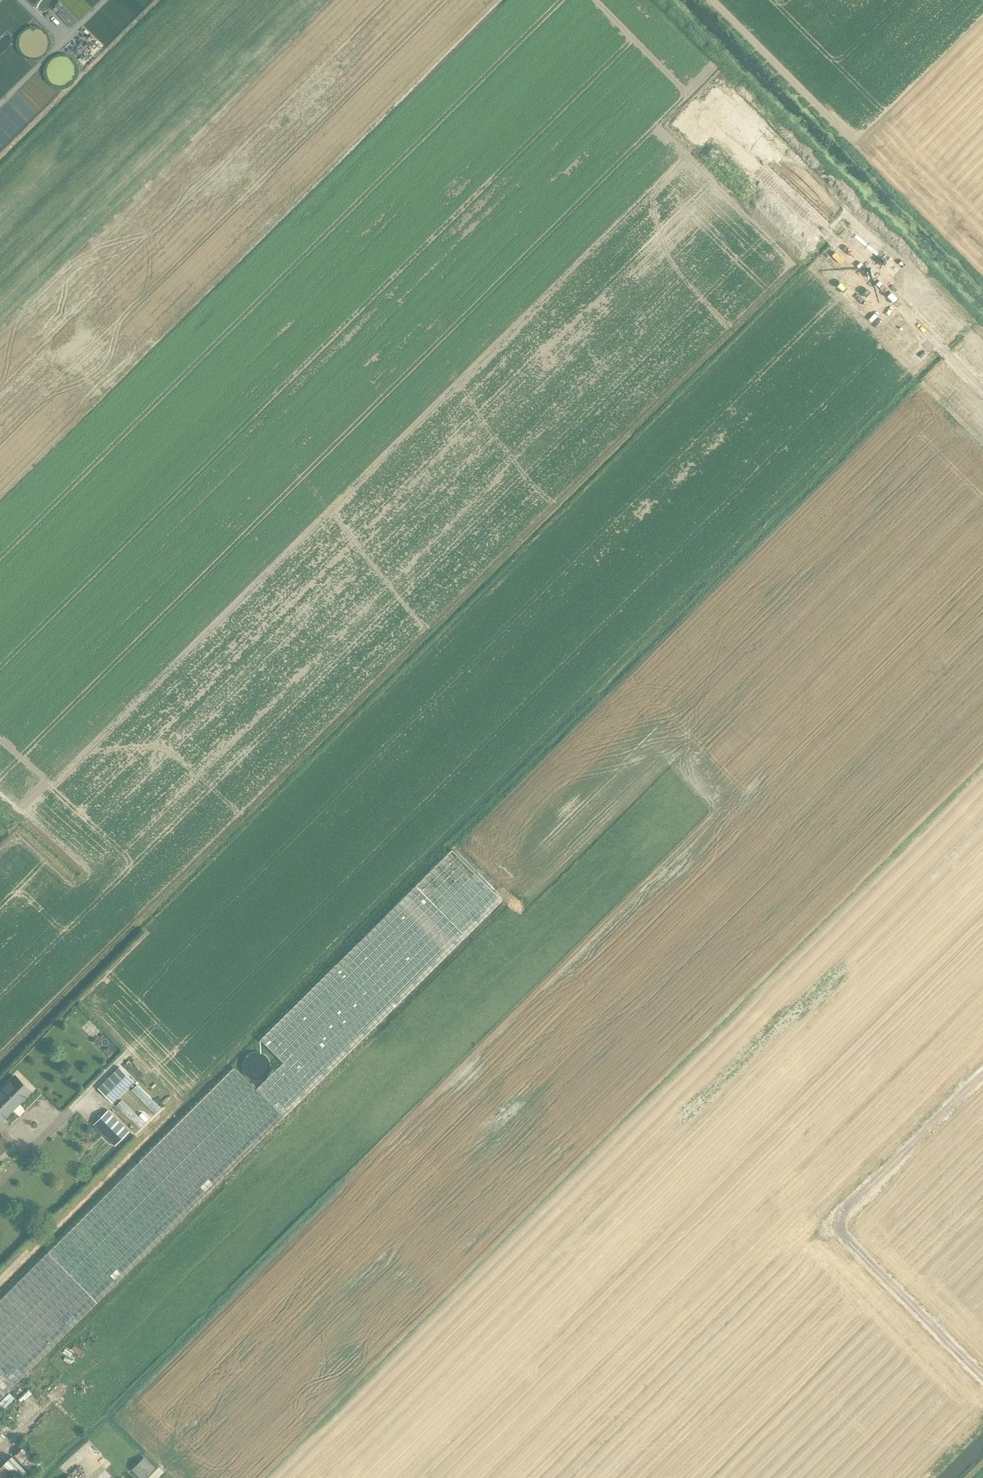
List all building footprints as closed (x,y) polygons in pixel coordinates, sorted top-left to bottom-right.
[(19,44),(20,49),(23,53),(27,56),(32,57),(37,57),(42,55),(45,52),(48,47),(49,41),(47,36),(44,31),(39,28),(34,28),(29,29),(24,31),(21,35),(19,39),(19,44)] [(50,79),(54,82),(59,84),(64,84),(70,82),(73,78),(76,73),(76,68),(75,63),(72,60),(68,57),(64,55),(60,55),(55,57),(51,60),(48,64),(47,69),(48,74),(50,79)] [(6,1393),(242,1159),(502,900),(452,849),(261,1039),(283,1062),(256,1089),(234,1067),(0,1300),(0,1399),(6,1393)] [(270,1063),(269,1061),(268,1059),(267,1057),(265,1055),(263,1054),(261,1052),(259,1052),(257,1051),(254,1052),(252,1052),(249,1053),(247,1054),(246,1056),(244,1058),(243,1060),(242,1063),(242,1065),(242,1067),(243,1070),(244,1072),(245,1074),(246,1076),(248,1077),(250,1078),(252,1079),(255,1079),(257,1079),(259,1079),(261,1078),(263,1077),(265,1076),(267,1074),(268,1072),(269,1070),(270,1068),(270,1066),(270,1063)] [(119,1066),(98,1087),(113,1102),(134,1081),(119,1066)] [(20,1101),(25,1096),(23,1095),(29,1089),(17,1077),(11,1083),(10,1082),(0,1091),(0,1118),(4,1114),(5,1116),(20,1101)] [(108,1110),(93,1124),(115,1146),(129,1131),(108,1110)] [(40,1463),(28,1450),(24,1446),(14,1456),(30,1473),(40,1463)] [(4,1464),(14,1474),(18,1477),(24,1477),(29,1473),(12,1456),(4,1464)] [(132,1469),(140,1477),(144,1477),(155,1468),(144,1457),(132,1469)] [(0,1467),(0,1477),(9,1477),(14,1474),(4,1464),(0,1467)]
